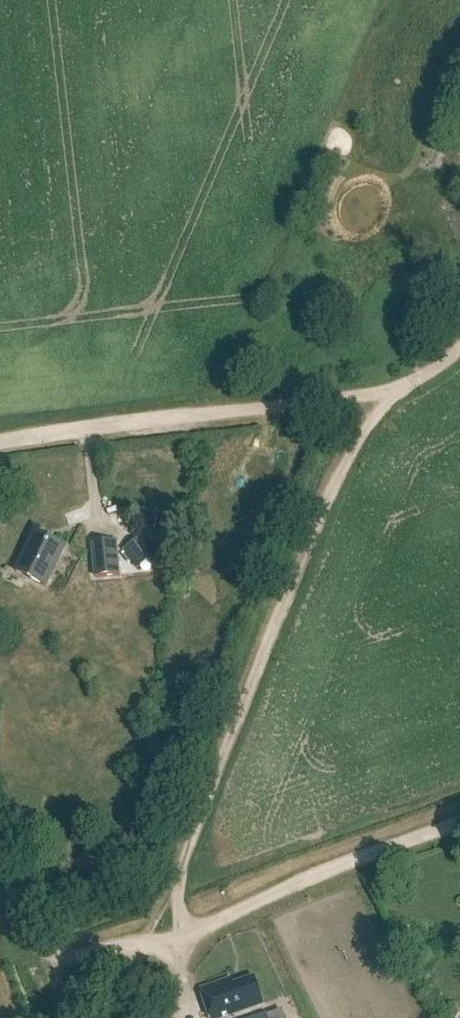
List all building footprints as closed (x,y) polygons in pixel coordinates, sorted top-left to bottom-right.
[(45,586),(63,548),(34,534),(16,572),(45,586)] [(94,578),(120,576),(117,541),(91,543),(94,578)] [(254,977),(235,984),(234,979),(199,990),(209,1017),(226,1017),(264,1005),(254,977)] [(271,1014),(273,1017),(290,1017),(286,1009),(271,1014)]
